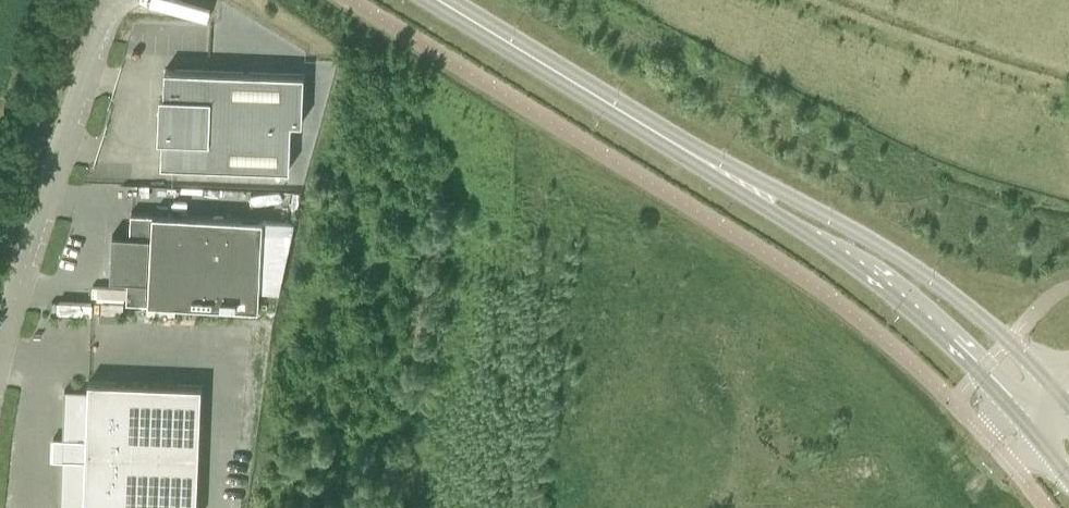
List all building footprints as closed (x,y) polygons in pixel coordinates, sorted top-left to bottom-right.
[(285,123),(303,124),(305,74),(166,69),(162,164),(283,168),(285,123)] [(264,219),(132,212),(130,234),(113,234),(110,279),(128,280),(126,302),(259,308),(264,219)] [(62,459),(60,507),(81,507),(197,507),(202,385),(89,380),(89,389),(65,389),(62,459)]
